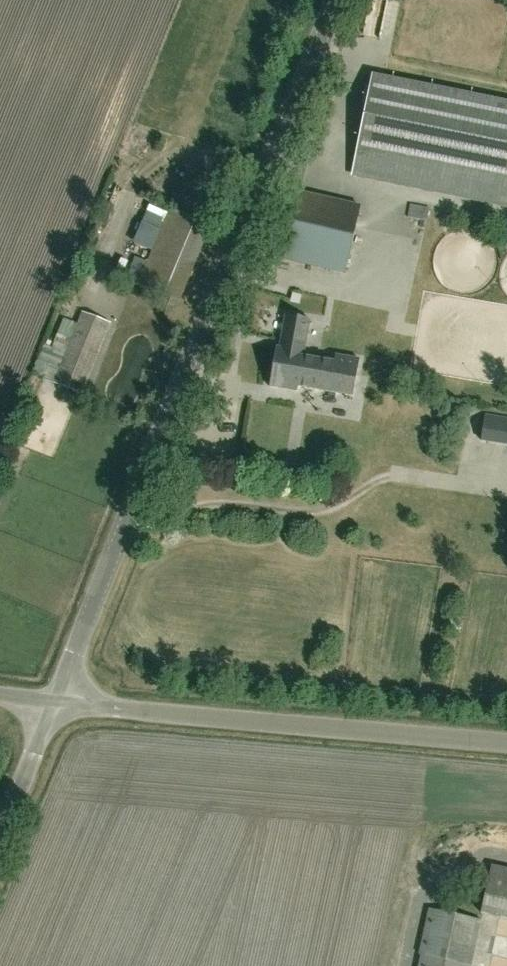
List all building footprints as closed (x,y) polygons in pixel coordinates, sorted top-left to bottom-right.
[(492,97),(371,73),(352,173),(473,197),(506,204),(506,100),(492,97)] [(300,193),(285,258),(345,272),(360,206),(300,193)] [(181,302),(210,224),(169,207),(146,262),(134,257),(126,277),(181,302)] [(82,393),(110,323),(83,312),(78,324),(64,319),(52,348),(44,344),(33,372),(43,376),(43,377),(82,393)] [(276,347),(269,387),(297,392),(298,387),(353,397),(360,359),(335,354),(334,361),(304,356),(310,319),(285,315),(279,347),(276,347)] [(491,865),(481,913),(500,917),(498,925),(506,927),(506,869),(491,865)] [(481,921),(430,910),(420,955),(422,955),(419,965),(469,965),(471,965),(481,921)]
